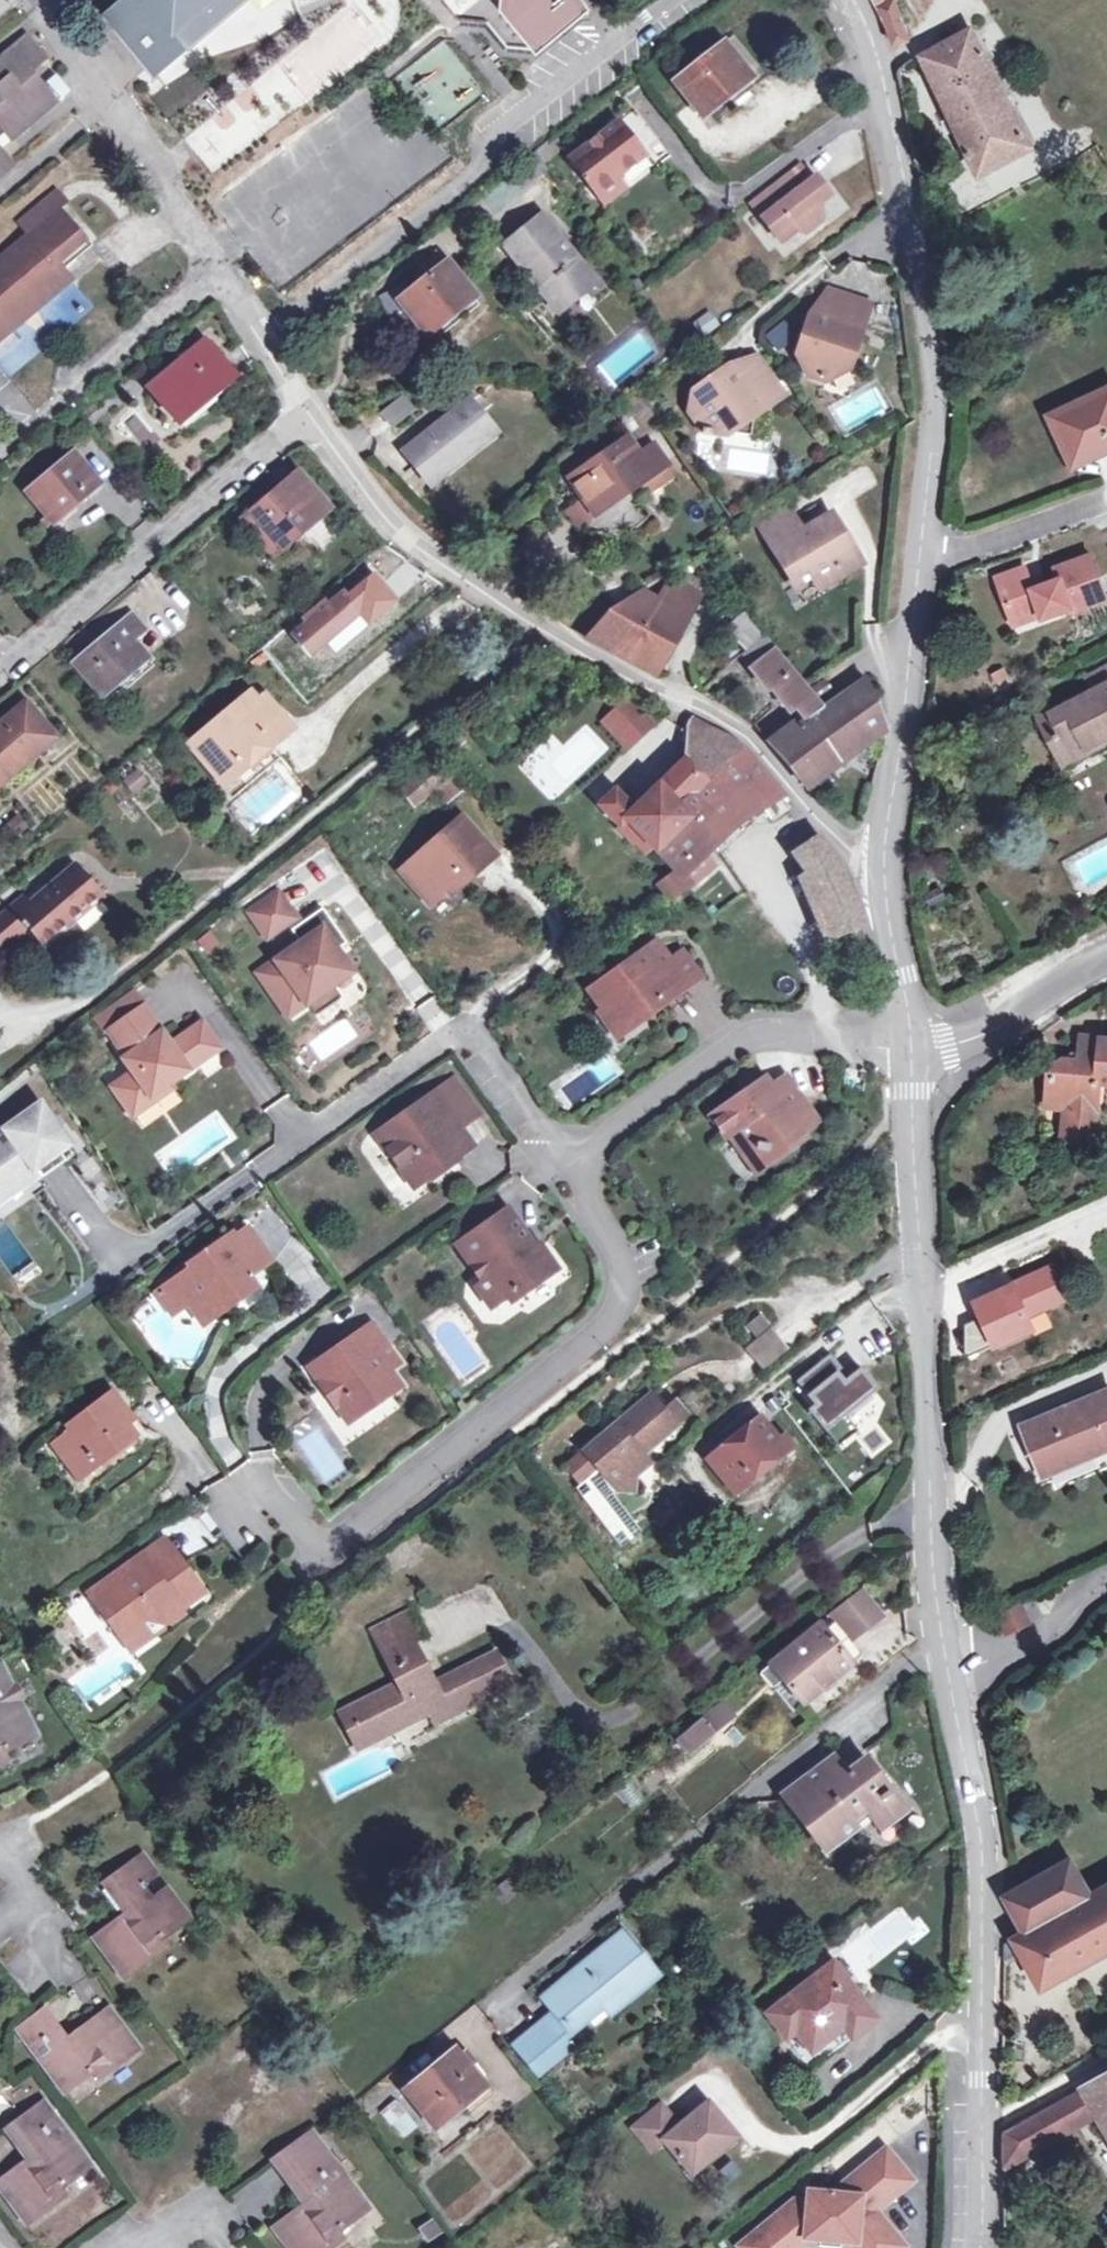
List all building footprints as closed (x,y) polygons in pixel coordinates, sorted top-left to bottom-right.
[(110,5),(101,13),(154,75),(244,0),(105,0),(110,5)] [(459,16),(490,19),(508,4),(509,0),(445,0),(459,16)] [(886,25),(890,41),(896,43),(907,39),(892,0),(873,0),(886,25)] [(969,28),(917,54),(976,176),(1030,146),(969,28)] [(4,131),(10,140),(58,99),(32,68),(49,55),(28,31),(0,54),(0,135),(4,131)] [(766,74),(732,33),(675,78),(702,113),(716,102),(722,109),(766,74)] [(461,132),(495,105),(443,40),(415,61),(426,75),(430,71),(435,77),(413,94),(436,123),(456,148),(467,139),(461,132)] [(631,108),(615,121),(630,141),(646,128),(631,108)] [(630,141),(615,121),(566,158),(601,203),(621,187),(612,176),(657,141),(646,128),(630,141)] [(554,149),(547,139),(532,150),(539,161),(554,149)] [(16,164),(0,145),(0,178),(16,164)] [(763,192),(767,197),(754,208),(780,240),(794,228),(802,233),(821,219),(819,207),(815,201),(827,193),(818,182),(813,186),(807,178),(796,165),(763,192)] [(812,175),(807,178),(813,186),(818,182),(812,175)] [(29,232),(0,256),(0,337),(69,279),(61,270),(90,245),(59,207),(67,201),(57,189),(19,221),(29,232)] [(767,197),(763,192),(750,203),(754,208),(767,197)] [(559,236),(542,214),(502,246),(519,267),(559,236)] [(559,236),(519,267),(540,294),(543,293),(556,309),(591,282),(577,266),(580,263),(559,236)] [(445,262),(436,251),(418,266),(419,268),(426,277),(445,262)] [(404,294),(400,289),(381,299),(395,328),(413,318),(426,333),(441,322),(447,329),(478,304),(445,262),(426,277),(419,268),(411,275),(417,283),(404,294)] [(807,329),(803,327),(794,352),(803,372),(821,378),(844,366),(856,328),(853,327),(858,313),(865,316),(870,300),(825,287),(815,314),(813,313),(807,329)] [(782,320),(765,334),(775,347),(783,341),(786,334),(790,330),(782,320)] [(42,347),(24,324),(0,344),(0,363),(9,374),(42,347)] [(234,375),(204,339),(147,386),(177,422),(234,375)] [(708,380),(691,378),(685,412),(698,429),(697,433),(705,434),(706,431),(721,433),(729,428),(750,414),(754,411),(750,406),(776,389),(752,354),(727,371),(725,369),(708,380)] [(1047,415),(1069,462),(1106,444),(1106,445),(1106,386),(1047,415)] [(404,394),(379,411),(391,428),(415,411),(404,394)] [(478,414),(468,400),(404,451),(415,464),(427,455),(440,471),(457,465),(468,448),(483,436),(470,420),(478,414)] [(478,414),(470,420),(483,436),(491,430),(478,414)] [(758,415),(750,414),(729,428),(755,432),(758,415)] [(625,437),(568,476),(593,513),(649,473),(663,464),(650,445),(636,455),(625,437)] [(101,481),(75,451),(28,491),(53,522),(101,481)] [(427,455),(415,464),(429,481),(440,471),(427,455)] [(299,473),(243,520),(268,549),(263,553),(272,564),(302,539),(298,534),(329,508),(299,473)] [(579,529),(593,513),(580,495),(563,506),(579,529)] [(783,506),(754,523),(764,539),(792,520),(783,506)] [(792,520),(764,539),(794,586),(811,575),(830,564),(836,574),(857,560),(827,512),(798,530),(792,520)] [(1023,561),(993,572),(1008,612),(1036,601),(1040,613),(1067,603),(1068,606),(1103,593),(1088,549),(1053,562),(1057,573),(1030,583),(1023,561)] [(830,564),(811,575),(816,585),(836,574),(830,564)] [(694,598),(665,583),(654,598),(684,615),(694,598)] [(639,589),(618,607),(583,636),(652,673),(684,615),(654,598),(639,589)] [(361,611),(344,592),(294,634),(311,655),(361,611)] [(1040,613),(1036,601),(1008,612),(1012,623),(1040,613)] [(746,610),(727,629),(744,647),(762,631),(763,630),(746,610)] [(144,628),(132,613),(76,661),(102,694),(148,656),(132,638),(144,628)] [(727,629),(721,634),(737,653),(744,647),(727,629)] [(744,647),(737,653),(764,687),(769,683),(788,706),(794,702),(806,716),(770,745),(787,765),(825,737),(814,711),(819,707),(801,685),(771,649),(774,646),(762,631),(744,647)] [(1090,688),(1035,717),(1048,740),(1058,735),(1071,757),(1106,737),(1106,665),(1085,677),(1090,688)] [(819,707),(814,711),(825,737),(787,765),(805,787),(883,730),(883,728),(861,677),(819,707)] [(820,677),(808,686),(817,698),(828,689),(820,677)] [(239,702),(190,743),(225,785),(249,765),(257,775),(282,754),(267,737),(289,719),(266,693),(253,704),(246,711),(239,702)] [(246,696),(239,702),(246,711),(253,704),(246,696)] [(627,744),(651,721),(626,696),(603,718),(627,744)] [(27,701),(0,724),(0,782),(55,735),(27,701)] [(682,755),(686,759),(706,780),(742,745),(736,739),(694,717),(690,717),(688,718),(685,722),(684,733),(682,755)] [(1058,735),(1048,740),(1060,763),(1071,757),(1058,735)] [(742,745),(706,780),(717,792),(655,850),(675,871),(677,872),(740,813),(743,814),(781,790),(775,783),(742,745)] [(614,790),(599,804),(619,826),(626,819),(652,846),(655,850),(717,792),(706,780),(686,759),(682,755),(632,809),(614,790)] [(461,787),(437,758),(401,788),(415,804),(436,786),(447,800),(461,787)] [(27,826),(18,815),(2,827),(12,839),(27,826)] [(494,856),(460,817),(399,871),(428,904),(460,877),(464,882),(494,856)] [(619,826),(617,827),(633,846),(636,843),(645,853),(652,846),(626,819),(619,826)] [(819,836),(796,852),(809,873),(803,876),(815,900),(847,886),(829,848),(819,836)] [(25,894),(0,915),(0,946),(2,949),(28,928),(42,944),(100,895),(76,866),(45,891),(41,886),(27,897),(25,894)] [(675,871),(659,886),(669,896),(687,884),(677,872),(675,871)] [(847,886),(815,900),(832,935),(850,927),(863,921),(847,886)] [(277,894),(250,913),(267,936),(294,918),(289,911),(277,894)] [(347,942),(322,907),(304,920),(302,921),(304,924),(293,932),(301,944),(260,974),(289,1015),(307,1002),(316,1016),(342,998),(332,984),(350,972),(335,950),(347,942)] [(302,921),(304,920),(294,907),(289,911),(294,918),(286,923),(293,932),(304,924),(302,921)] [(661,962),(646,942),(583,990),(597,1008),(597,1010),(604,1005),(618,1025),(654,999),(657,1002),(679,986),(661,962)] [(675,952),(661,962),(679,986),(692,976),(675,952)] [(597,1008),(592,1012),(607,1032),(618,1025),(604,1005),(597,1010),(597,1008)] [(112,1087),(133,1116),(154,1101),(146,1090),(164,1077),(169,1084),(169,1083),(220,1048),(202,1022),(186,1033),(188,1037),(173,1047),(144,1006),(108,1031),(126,1056),(123,1058),(133,1072),(112,1087)] [(1059,1060),(1048,1067),(1046,1103),(1065,1104),(1091,1140),(1095,1081),(1106,1082),(1106,1039),(1079,1037),(1077,1064),(1068,1064),(1069,1060),(1059,1060)] [(736,1092),(705,1114),(718,1133),(722,1131),(739,1153),(749,1146),(760,1148),(772,1139),(778,1148),(792,1137),(794,1128),(808,1117),(777,1074),(763,1084),(760,1082),(740,1097),(736,1092)] [(164,1077),(146,1090),(154,1101),(173,1088),(169,1083),(169,1084),(164,1077)] [(446,1079),(428,1092),(454,1129),(472,1115),(446,1079)] [(428,1092),(370,1135),(404,1182),(432,1161),(437,1168),(467,1146),(454,1129),(428,1092)] [(1091,1140),(1065,1104),(1062,1137),(1091,1140)] [(40,1126),(48,1121),(39,1108),(0,1135),(0,1189),(32,1166),(40,1178),(65,1160),(40,1126)] [(437,1168),(432,1161),(404,1182),(409,1188),(437,1168)] [(485,1199),(453,1221),(464,1237),(496,1215),(485,1199)] [(464,1237),(457,1242),(469,1261),(465,1265),(475,1281),(473,1291),(486,1308),(511,1290),(524,1290),(552,1271),(534,1247),(528,1252),(519,1241),(523,1239),(503,1210),(496,1215),(464,1237)] [(153,1293),(164,1310),(184,1296),(199,1316),(213,1305),(209,1299),(218,1293),(222,1299),(228,1295),(231,1300),(249,1287),(242,1276),(264,1261),(241,1230),(229,1239),(227,1236),(207,1249),(209,1253),(202,1257),(200,1254),(181,1268),(183,1271),(153,1293)] [(1052,1264),(977,1298),(985,1316),(967,1324),(966,1348),(969,1356),(992,1346),(995,1354),(1054,1328),(1045,1306),(1066,1296),(1052,1264)] [(744,1324),(755,1337),(767,1326),(757,1314),(744,1324)] [(755,1337),(742,1347),(759,1367),(784,1347),(767,1326),(755,1337)] [(366,1328),(305,1372),(332,1409),(345,1400),(356,1417),(395,1389),(384,1372),(393,1365),(366,1328)] [(830,1350),(795,1378),(814,1402),(807,1407),(836,1444),(856,1428),(844,1412),(877,1387),(861,1366),(844,1379),(837,1370),(842,1366),(830,1350)] [(1020,1428),(1037,1469),(1087,1448),(1089,1454),(1106,1447),(1106,1391),(1020,1428)] [(69,1426),(73,1431),(55,1445),(74,1470),(91,1457),(96,1464),(134,1434),(124,1422),(131,1416),(113,1392),(69,1426)] [(662,1409),(649,1394),(582,1449),(616,1489),(634,1490),(635,1475),(651,1463),(643,1454),(676,1426),(674,1423),(662,1409)] [(674,1399),(662,1409),(674,1423),(686,1412),(674,1399)] [(345,1400),(332,1409),(344,1426),(356,1417),(345,1400)] [(760,1415),(707,1459),(734,1493),(784,1452),(776,1443),(780,1440),(760,1415)] [(884,1426),(860,1435),(868,1456),(892,1447),(884,1426)] [(780,1440),(776,1443),(784,1452),(792,1445),(785,1436),(780,1440)] [(96,1464),(91,1457),(74,1470),(79,1477),(96,1464)] [(637,1532),(597,1473),(577,1486),(617,1545),(637,1532)] [(168,1528),(184,1557),(212,1542),(196,1513),(168,1528)] [(415,1527),(404,1535),(412,1547),(424,1540),(415,1527)] [(158,1539),(146,1548),(162,1570),(175,1561),(158,1539)] [(392,1544),(380,1551),(389,1563),(400,1556),(392,1544)] [(162,1570),(146,1548),(84,1592),(114,1634),(135,1618),(162,1624),(176,1612),(174,1608),(197,1592),(175,1561),(162,1570)] [(860,1627),(841,1604),(760,1670),(793,1711),(860,1655),(845,1638),(860,1627)] [(1000,1631),(1026,1630),(1025,1608),(999,1609),(1000,1631)] [(413,1609),(387,1623),(400,1647),(408,1643),(424,1635),(413,1609)] [(162,1624),(135,1618),(147,1634),(162,1624)] [(387,1623),(373,1630),(385,1654),(400,1647),(387,1623)] [(408,1643),(400,1647),(385,1654),(391,1665),(413,1653),(408,1643)] [(391,1665),(398,1681),(340,1711),(349,1730),(358,1726),(366,1743),(406,1723),(401,1714),(426,1702),(436,1722),(510,1683),(494,1652),(445,1676),(447,1680),(431,1688),(421,1668),(423,1661),(420,1654),(413,1653),(391,1665)] [(9,1758),(5,1749),(36,1734),(18,1700),(24,1697),(17,1682),(11,1685),(0,1665),(0,1762),(9,1758)] [(735,1716),(722,1701),(702,1718),(714,1733),(735,1716)] [(714,1733),(702,1718),(676,1739),(688,1755),(714,1733)] [(358,1726),(349,1730),(358,1747),(366,1743),(358,1726)] [(828,1759),(781,1796),(823,1851),(856,1826),(853,1822),(864,1813),(877,1829),(904,1809),(865,1758),(842,1776),(828,1759)] [(127,1912),(126,1913),(95,1936),(123,1974),(163,1944),(159,1937),(186,1917),(163,1886),(151,1894),(144,1886),(155,1876),(140,1855),(112,1877),(137,1910),(129,1915),(127,1912)] [(1003,1897),(1023,1931),(1011,1939),(1040,1987),(1106,1949),(1106,1883),(1089,1894),(1068,1859),(1003,1897)] [(112,1877),(104,1883),(126,1913),(127,1912),(129,1915),(137,1910),(112,1877)] [(657,1974),(622,1932),(542,1997),(555,2012),(515,2044),(536,2072),(569,2045),(562,2037),(603,2004),(620,1990),(627,1999),(657,1974)] [(833,1963),(768,2013),(803,2058),(797,2062),(805,2073),(875,2018),(833,1963)] [(627,1999),(620,1990),(603,2004),(609,2013),(627,1999)] [(48,2006),(18,2028),(64,2091),(91,2070),(96,2077),(137,2048),(108,2009),(76,2032),(79,2036),(73,2040),(48,2006)] [(486,2085),(456,2049),(406,2090),(435,2127),(486,2085)] [(1001,2132),(1002,2168),(1096,2114),(1106,2133),(1106,2071),(1001,2132)] [(380,2112),(402,2138),(417,2126),(395,2099),(380,2112)] [(30,2158),(0,2181),(0,2183),(28,2221),(69,2191),(63,2184),(90,2164),(65,2130),(53,2139),(46,2130),(58,2121),(43,2101),(14,2123),(39,2157),(33,2161),(30,2158)] [(663,2105),(634,2129),(654,2153),(667,2143),(693,2175),(738,2138),(710,2103),(681,2127),(663,2105)] [(281,2153),(317,2201),(310,2207),(307,2202),(304,2204),(275,2226),(292,2247),(324,2247),(344,2233),(340,2227),(367,2207),(311,2131),(281,2153)] [(871,2242),(877,2247),(904,2247),(905,2247),(876,2211),(914,2182),(886,2148),(844,2181),(841,2194),(829,2194),(806,2194),(807,2204),(794,2200),(737,2246),(739,2247),(777,2247),(794,2234),(804,2235),(804,2238),(855,2241),(855,2238),(871,2242)] [(281,2153),(272,2160),(304,2204),(307,2202),(310,2207),(317,2201),(281,2153)] [(871,2242),(855,2238),(855,2241),(804,2238),(804,2235),(794,2234),(777,2247),(804,2247),(806,2246),(824,2247),(877,2247),(871,2242)]
